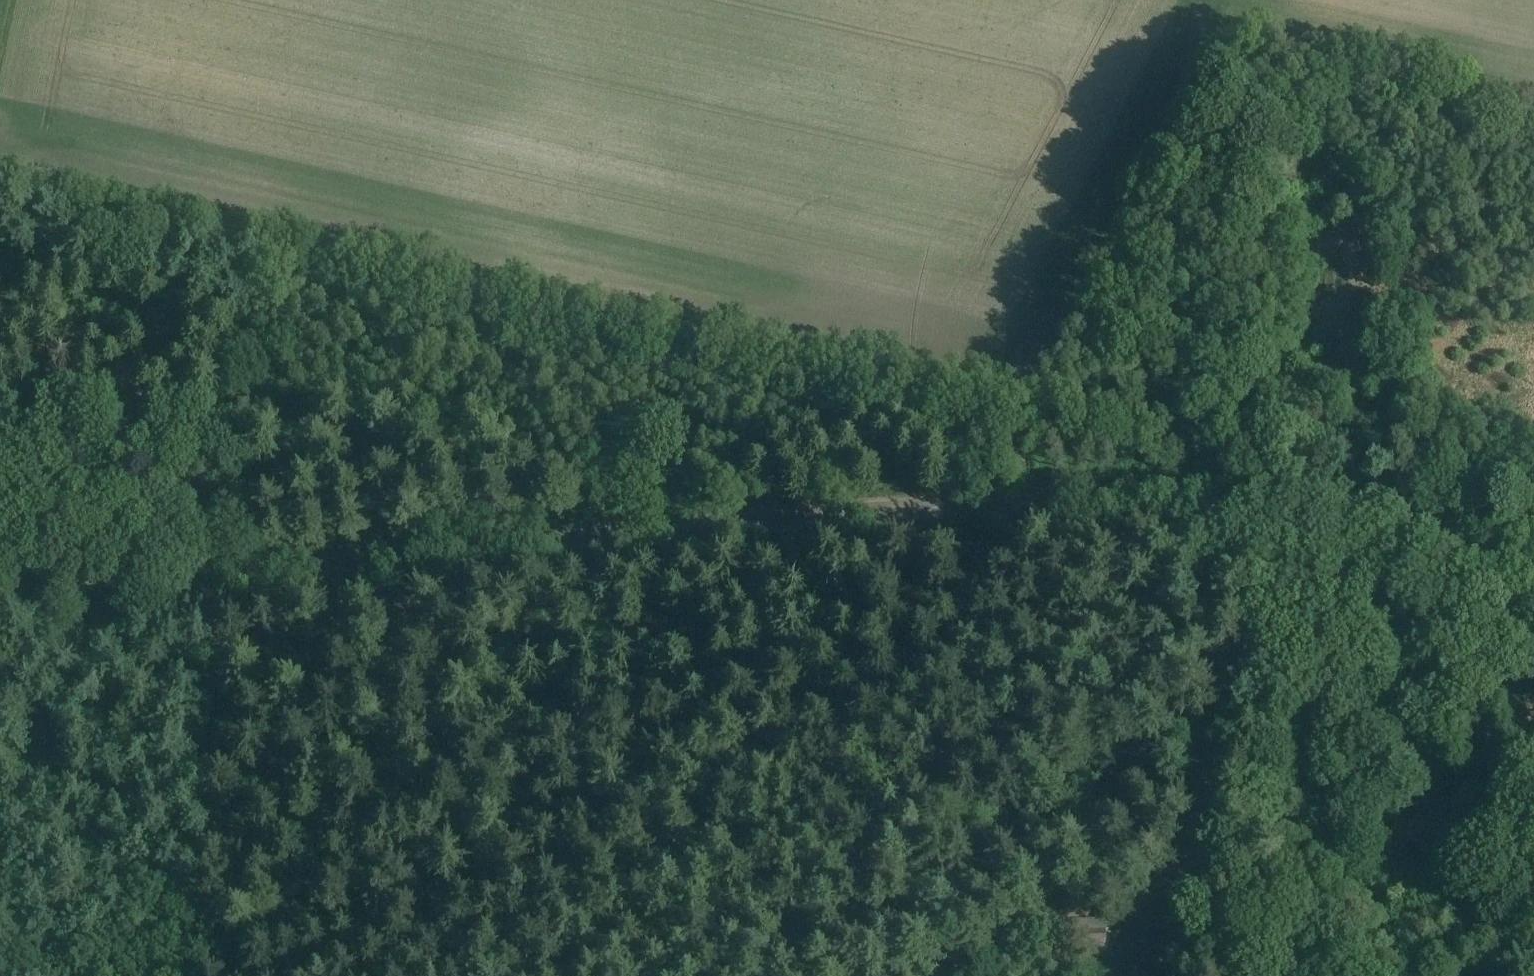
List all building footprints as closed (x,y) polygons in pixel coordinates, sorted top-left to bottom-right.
[(1076,945),(1106,945),(1106,919),(1076,919),(1076,945)]
